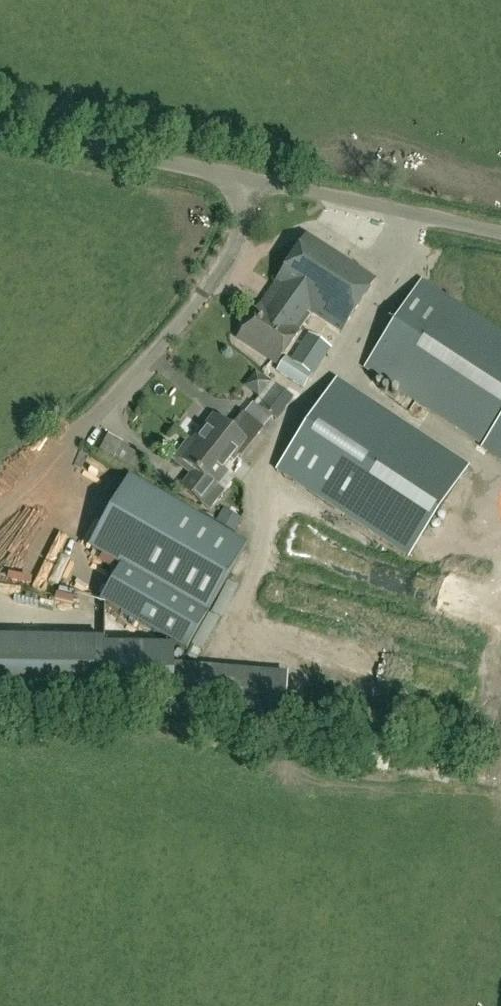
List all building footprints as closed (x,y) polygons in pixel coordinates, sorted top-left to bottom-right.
[(342,332),(374,281),(306,237),(238,339),(275,364),(277,360),(278,361),(298,334),(298,333),(313,312),(342,332)] [(365,368),(484,445),(481,449),(500,463),(500,333),(446,298),(422,282),(389,333),(365,368)] [(304,389),(332,348),(309,332),(290,358),(287,356),(275,372),(304,389)] [(335,383),(278,470),(410,556),(467,469),(335,383)] [(275,385),(257,408),(271,419),(274,422),(292,399),(275,385)] [(222,470),(235,454),(241,459),(264,430),(242,413),(230,429),(214,416),(193,442),(188,438),(187,439),(193,443),(191,446),(222,470)] [(115,457),(123,442),(111,436),(103,451),(115,457)] [(226,473),(222,470),(191,446),(193,443),(187,439),(172,458),(192,474),(181,488),(209,510),(225,490),(218,484),(226,473)] [(186,651),(247,546),(132,480),(92,550),(124,568),(104,603),(108,605),(186,651)] [(497,583),(500,582),(500,563),(493,565),(497,583)] [(59,592),(74,596),(78,582),(64,578),(59,592)] [(101,703),(102,641),(0,639),(0,701),(101,703)]
